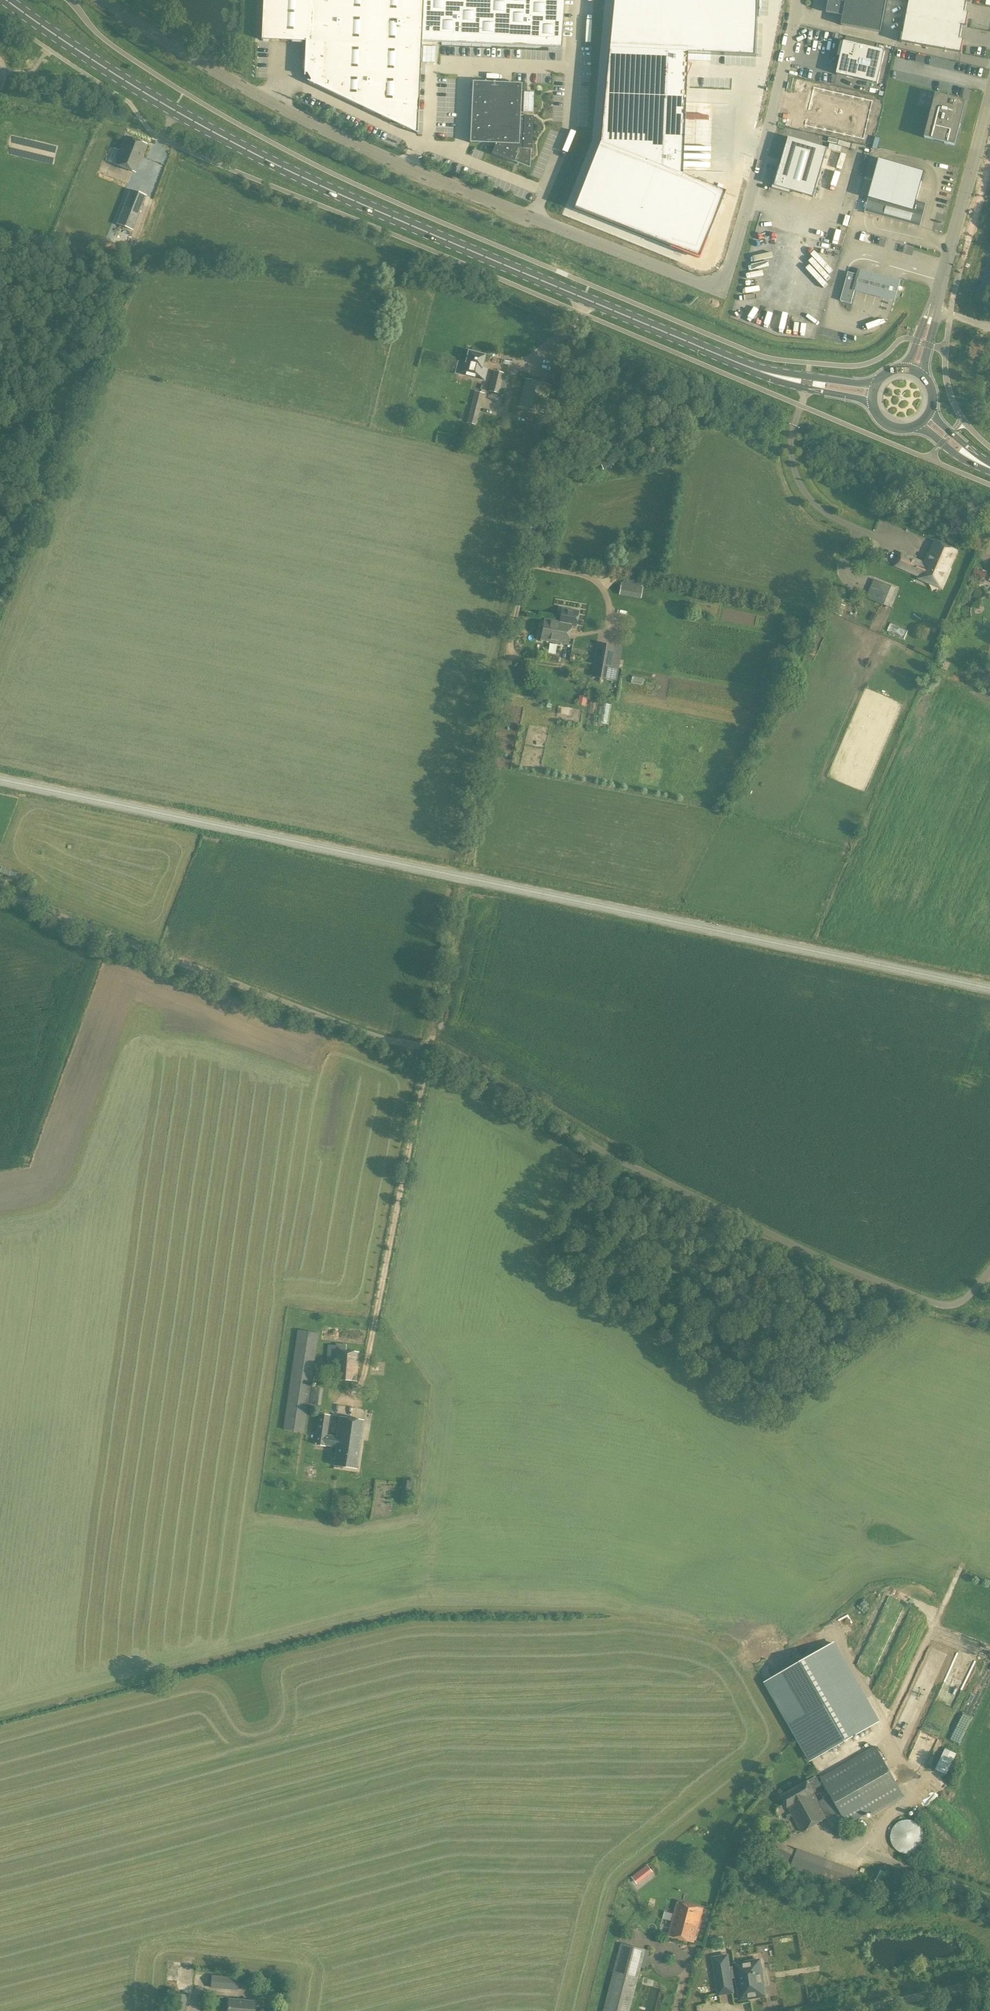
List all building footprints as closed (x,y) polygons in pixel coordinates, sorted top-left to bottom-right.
[(421,41),(561,47),(563,0),(263,0),(261,40),(305,42),(303,80),(417,135),(421,41)] [(724,193),(681,176),(685,80),(686,63),(686,54),(756,57),(759,0),(613,0),(599,143),(573,209),(669,247),(698,258),(706,239),(724,193)] [(880,32),(887,0),(832,0),(830,10),(843,13),(841,25),(880,32)] [(966,26),(969,12),(965,12),(967,1),(960,0),(909,0),(907,15),(962,25),(966,26)] [(902,42),(961,53),(964,39),(960,39),(962,25),(907,15),(902,42)] [(840,57),(836,75),(877,84),(885,51),(842,41),(838,57),(840,57)] [(521,84),(472,82),(469,143),(495,144),(491,155),(513,163),(514,161),(527,166),(528,150),(531,150),(532,117),(519,117),(521,84)] [(805,125),(863,139),(872,101),(814,87),(805,125)] [(936,94),(924,138),(955,146),(959,130),(955,129),(962,101),(936,94)] [(125,137),(114,165),(135,173),(147,145),(125,137)] [(789,138),(774,186),(813,198),(827,150),(789,138)] [(876,171),(865,211),(871,213),(918,226),(924,205),(916,202),(925,172),(878,163),(876,171)] [(101,174),(96,188),(122,198),(128,183),(101,174)] [(120,222),(124,207),(117,205),(112,220),(120,222)] [(857,275),(853,291),(855,291),(897,304),(903,283),(859,270),(857,275)] [(853,291),(857,275),(848,272),(840,302),(852,305),(855,291),(853,291)] [(468,352),(465,364),(473,366),(470,377),(483,380),(486,369),(480,368),(483,356),(468,352)] [(493,371),(488,391),(508,396),(510,388),(506,387),(508,381),(502,380),(504,373),(493,371)] [(523,379),(516,407),(544,414),(551,386),(523,379)] [(610,458),(604,460),(607,468),(613,466),(610,458)] [(902,554),(896,566),(921,577),(920,579),(942,589),(950,570),(949,570),(956,552),(935,543),(930,555),(928,555),(924,564),(902,554)] [(873,579),(866,598),(892,608),(899,590),(873,579)] [(640,598),(642,586),(621,582),(618,594),(640,598)] [(831,612),(842,617),(844,612),(843,612),(845,607),(835,602),(831,612)] [(562,608),(560,622),(558,631),(562,632),(561,637),(569,638),(571,626),(575,627),(578,611),(562,608)] [(558,631),(560,622),(544,620),(540,640),(568,645),(569,638),(561,637),(562,632),(558,631)] [(614,646),(596,643),(591,677),(608,680),(614,646)] [(304,1433),(318,1333),(297,1330),(283,1430),(304,1433)] [(357,1382),(359,1352),(346,1350),(346,1345),(335,1343),(336,1345),(327,1345),(325,1379),(357,1382)] [(322,1388),(311,1387),(309,1404),(321,1405),(322,1388)] [(336,1437),(330,1436),(326,1435),(329,1415),(319,1414),(314,1444),(325,1446),(336,1447),(333,1465),(356,1469),(364,1421),(339,1417),(336,1437)] [(409,1504),(411,1481),(402,1480),(400,1503),(409,1504)] [(834,1642),(763,1682),(809,1762),(880,1721),(834,1642)] [(876,1745),(820,1778),(827,1790),(822,1792),(825,1797),(819,1801),(813,1790),(821,1785),(816,1776),(781,1796),(791,1813),(786,1815),(787,1818),(792,1815),(801,1832),(826,1818),(836,1835),(845,1830),(843,1827),(870,1811),(872,1815),(904,1796),(897,1783),(876,1745)] [(947,1774),(956,1753),(945,1748),(936,1769),(947,1774)] [(891,1833),(890,1838),(892,1843),(894,1847),(898,1851),(903,1853),(907,1853),(912,1853),(917,1851),(920,1847),(923,1843),(924,1838),(924,1833),(922,1828),(919,1824),(915,1821),(910,1820),(905,1820),(900,1821),(896,1824),(892,1828),(891,1833)] [(850,1883),(856,1869),(801,1849),(795,1863),(850,1883)] [(648,1864),(631,1875),(636,1883),(653,1872),(648,1864)] [(696,1932),(702,1909),(678,1902),(669,1935),(694,1942),(696,1932)] [(642,1954),(643,1950),(619,1944),(602,2010),(628,2010),(642,1954)] [(761,1950),(764,1958),(770,1956),(767,1948),(761,1950)] [(728,1954),(712,1957),(716,1983),(732,1980),(732,1978),(737,1977),(741,1998),(763,1994),(762,1985),(768,1984),(766,1970),(760,1971),(758,1961),(735,1965),(735,1967),(730,1968),(728,1954)] [(239,1977),(211,1975),(210,1988),(238,1990),(239,1977)] [(186,2000),(188,1996),(173,1992),(169,2010),(184,2010),(186,2000)] [(229,1999),(228,2010),(254,2010),(254,2001),(229,1999)]
